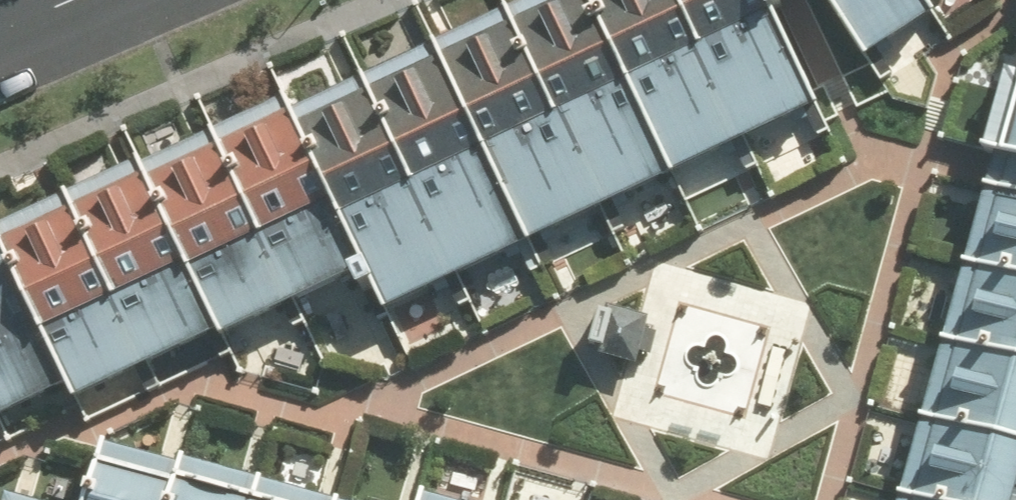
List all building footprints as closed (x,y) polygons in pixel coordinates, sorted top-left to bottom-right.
[(606,208),(680,172),(596,0),(533,0),(510,11),(606,208)] [(686,0),(600,0),(684,173),(754,140),(686,0)] [(756,136),(830,100),(781,0),(689,0),(756,136)] [(870,57),(939,17),(928,0),(833,0),(870,57)] [(605,209),(509,12),(437,45),(534,243),(605,209)] [(1015,189),(1015,36),(974,177),(1015,189)] [(366,80),(459,281),(533,245),(437,47),(366,80)] [(458,282),(365,81),(299,111),(392,312),(458,282)] [(216,136),(305,321),(374,289),(294,115),(289,103),(216,136)] [(303,321),(214,136),(142,169),(232,354),(303,321)] [(69,200),(157,387),(229,355),(140,170),(69,200)] [(982,182),(962,257),(1015,272),(1015,192),(982,182)] [(66,200),(0,231),(0,251),(80,422),(155,388),(66,200)] [(68,406),(0,257),(0,437),(68,406)] [(962,258),(940,337),(1015,358),(1015,273),(962,258)] [(593,355),(640,365),(651,317),(604,307),(593,355)] [(937,340),(916,415),(1015,443),(1015,361),(937,340)] [(914,416),(892,495),(911,499),(1015,499),(1015,444),(914,416)] [(84,499),(167,499),(178,458),(101,438),(84,499)] [(169,499),(252,499),(257,481),(180,460),(169,499)] [(255,499),(337,499),(260,480),(255,499)]
